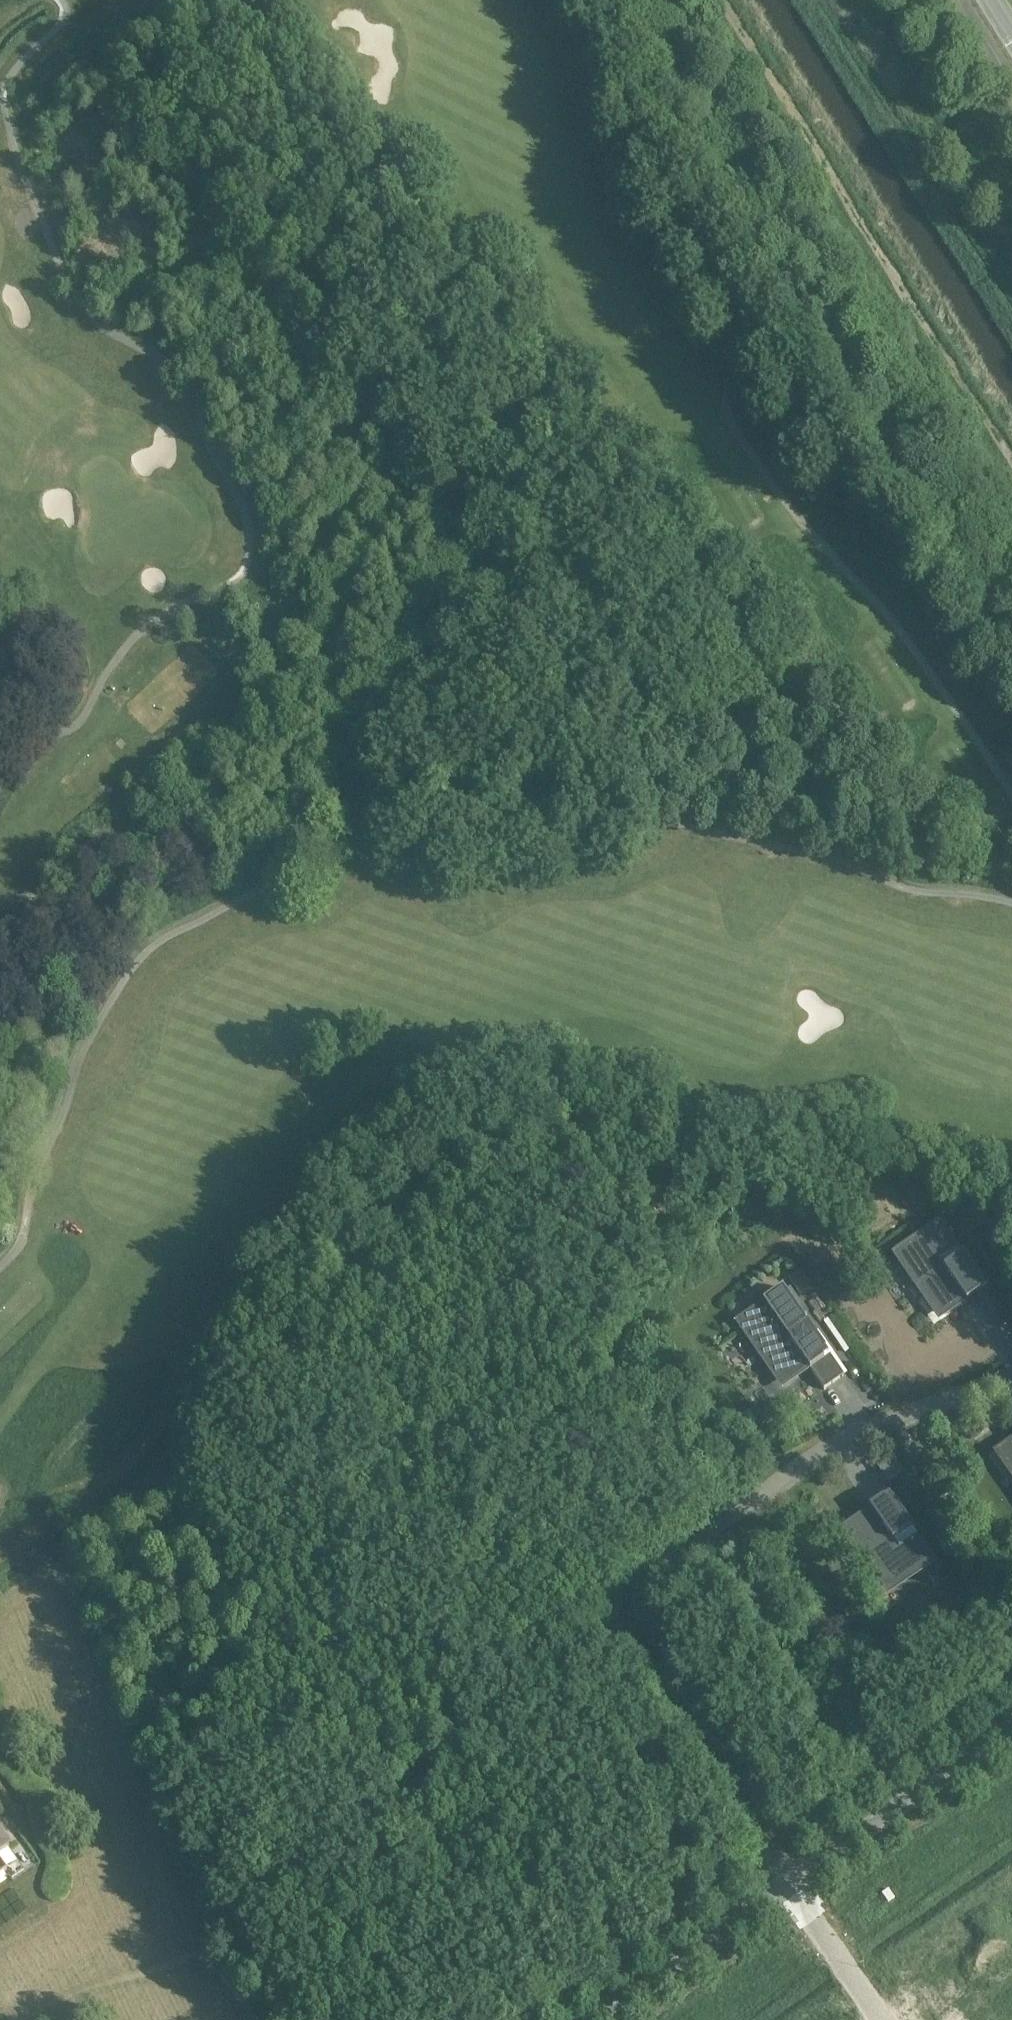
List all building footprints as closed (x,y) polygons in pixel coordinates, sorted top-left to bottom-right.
[(960,1248),(941,1220),(925,1231),(926,1231),(921,1235),(928,1244),(923,1247),(920,1242),(900,1255),(928,1295),(923,1299),(930,1309),(935,1306),(941,1313),(960,1300),(956,1294),(960,1291),(967,1302),(985,1289),(985,1290),(988,1288),(965,1255),(946,1268),(941,1261),(960,1248)] [(764,1303),(771,1312),(766,1315),(763,1310),(744,1323),(772,1364),(766,1367),(773,1377),(778,1374),(784,1381),(803,1368),(799,1363),(803,1360),(810,1370),(824,1390),(842,1377),(842,1378),(844,1376),(831,1356),(808,1323),(789,1336),(784,1329),(803,1316),(784,1288),(769,1299),(764,1303)] [(1002,1453),(1011,1468),(1011,1446),(1002,1453)] [(909,1522),(890,1494),(875,1505),(876,1505),(871,1508),(877,1518),(873,1521),(869,1516),(850,1529),(878,1569),(873,1573),(880,1583),(885,1580),(890,1587),(909,1574),(905,1568),(910,1565),(917,1576),(935,1563),(935,1564),(937,1562),(914,1529),(895,1542),(890,1535),(909,1522)] [(0,1836),(0,1858),(10,1851),(0,1836)] [(8,1874),(0,1862),(0,1879),(8,1874)]
